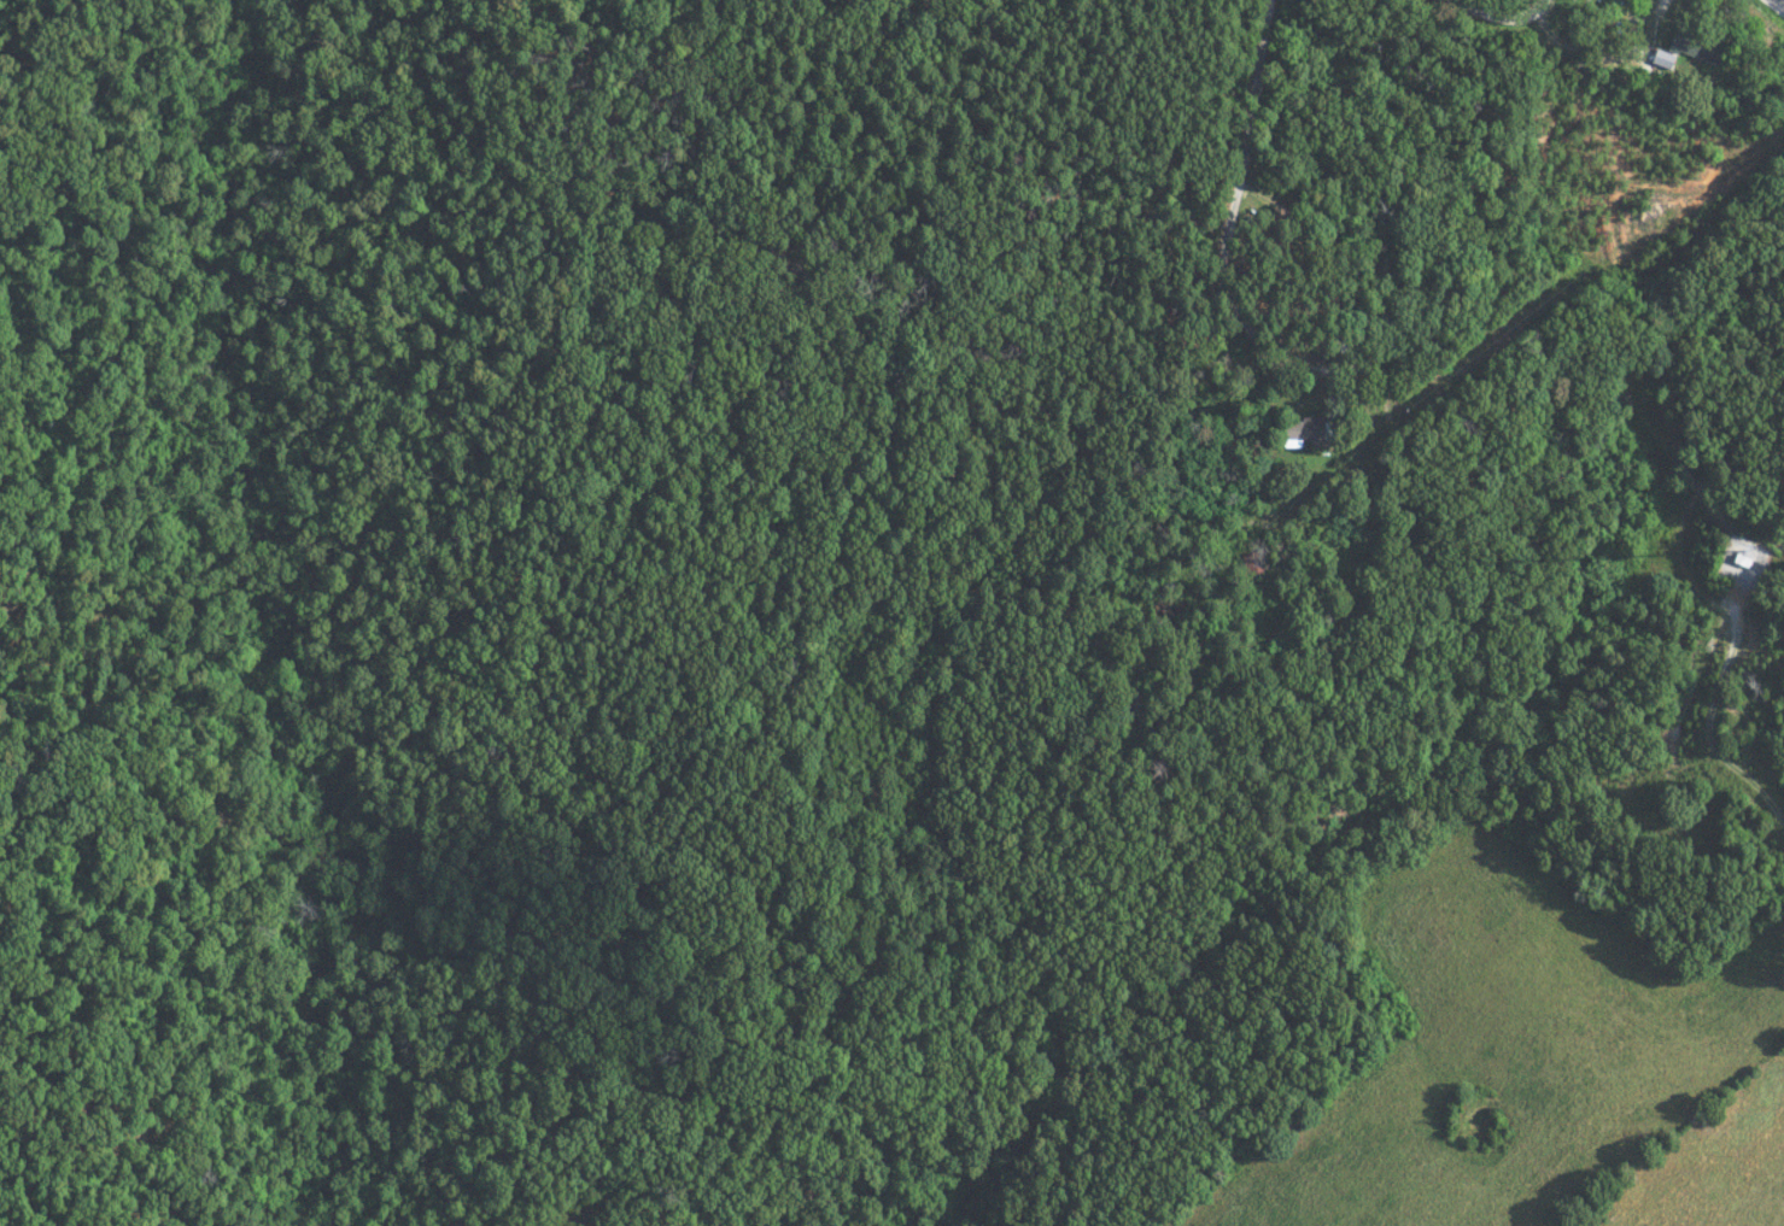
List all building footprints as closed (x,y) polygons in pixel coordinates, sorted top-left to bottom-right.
[(1665,51),(1650,48),(1647,65),(1673,69),(1676,50),(1672,50),(1673,44),(1666,42),(1665,51)]
